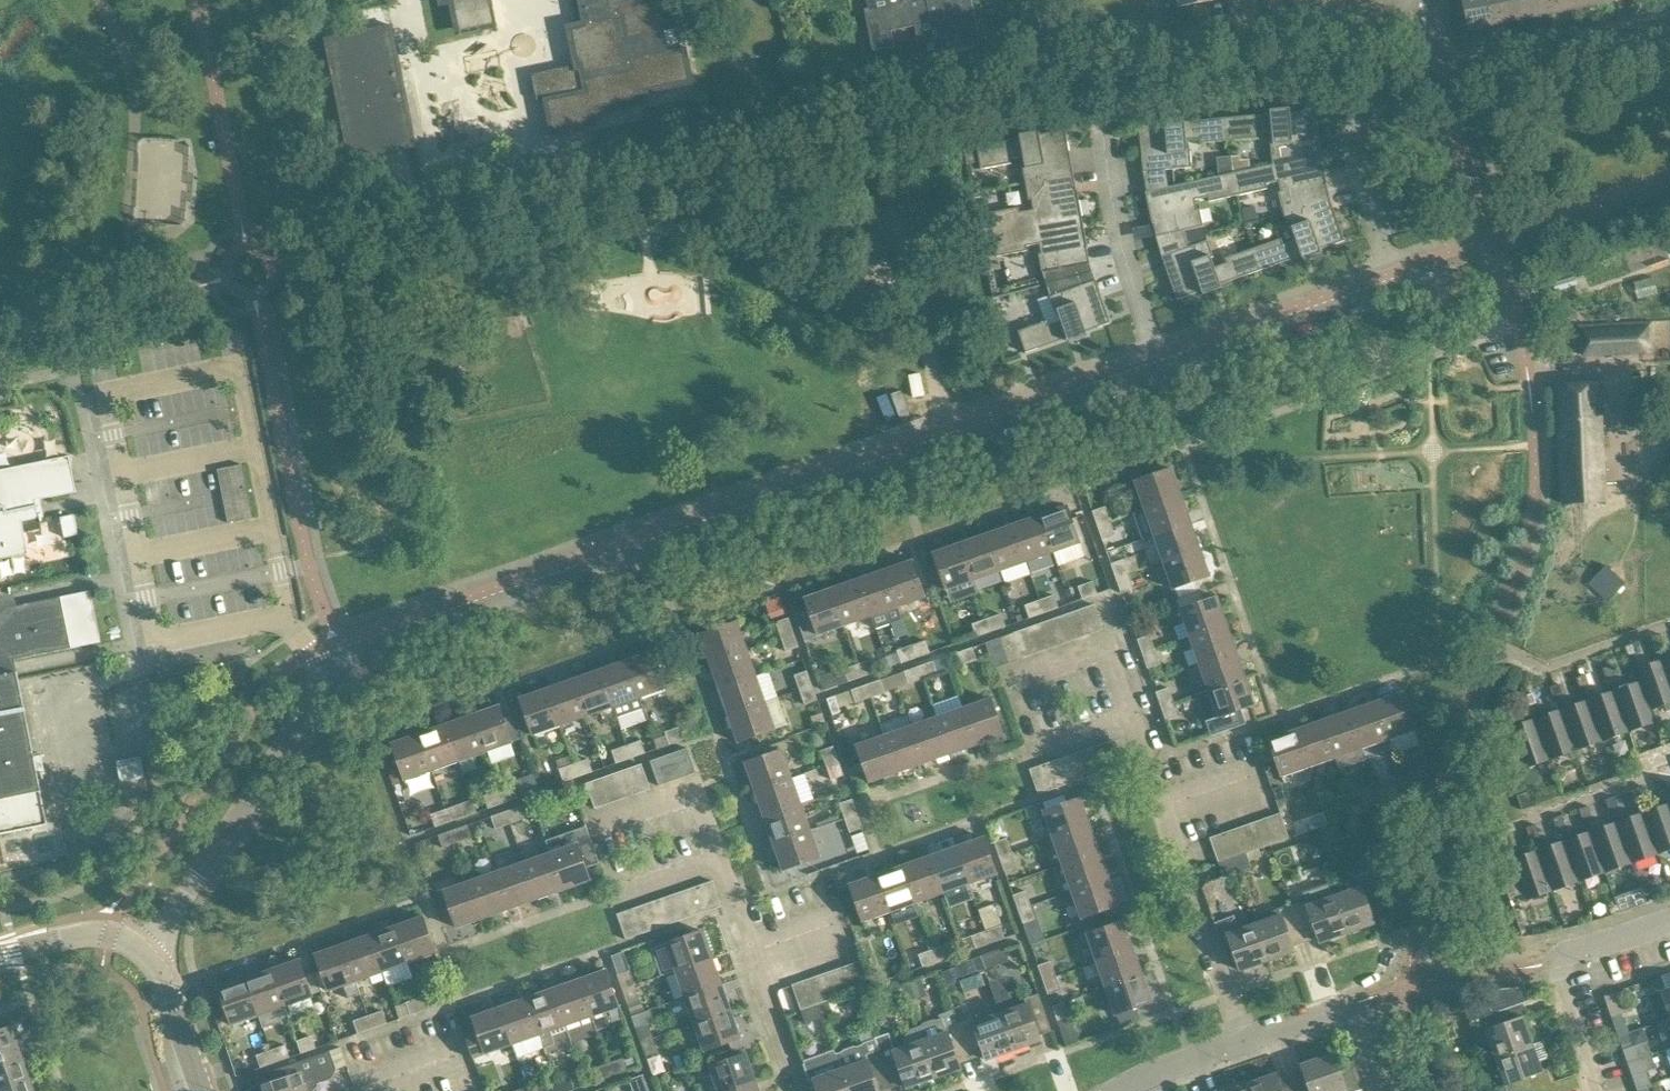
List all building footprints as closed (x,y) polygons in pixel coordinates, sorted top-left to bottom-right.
[(460,31),(496,23),(497,28),(498,28),(492,0),(453,0),(460,31)] [(580,27),(571,28),(578,64),(532,74),(537,100),(543,99),(553,149),(555,149),(551,130),(591,122),(589,112),(640,101),(638,91),(688,80),(682,49),(687,48),(687,47),(664,51),(660,32),(676,29),(676,28),(671,29),(665,0),(574,0),(580,27)] [(971,0),(868,0),(870,9),(866,9),(874,50),(894,46),(890,30),(931,22),(938,55),(968,49),(967,45),(977,43),(974,30),(977,29),(971,0)] [(1496,24),(1491,0),(1462,0),(1468,30),(1496,24)] [(1524,19),(1520,0),(1491,0),(1496,24),(1524,19)] [(1578,8),(1577,0),(1548,0),(1551,13),(1578,8)] [(325,38),(350,160),(416,146),(392,25),(325,38)] [(1320,154),(1320,153),(1316,109),(1290,111),(1290,108),(1278,109),(1278,113),(1227,117),(1230,140),(1259,138),(1259,133),(1272,132),(1273,142),(1270,142),(1273,164),(1275,163),(1275,164),(1320,154)] [(1200,138),(1200,143),(1230,140),(1227,117),(1177,122),(1176,118),(1165,119),(1165,123),(1139,126),(1143,172),(1192,167),(1190,149),(1188,150),(1187,140),(1200,138)] [(1023,166),(1026,183),(1073,174),(1065,130),(1040,134),(1039,130),(1027,133),(1028,137),(977,146),(981,169),(1011,163),(1011,159),(1023,156),(1025,166),(1023,166)] [(1330,198),(1327,185),(1328,184),(1321,153),(1320,153),(1320,154),(1275,164),(1275,163),(1273,164),(1233,172),(1238,195),(1267,189),(1266,184),(1279,181),(1281,191),(1279,191),(1282,208),(1285,207),(1286,212),(1286,213),(1330,198)] [(1208,197),(1209,201),(1238,195),(1233,172),(1146,192),(1152,223),(1153,223),(1156,236),(1204,226),(1200,209),(1197,209),(1195,199),(1208,197)] [(993,234),(1082,218),(1077,187),(1076,188),(1073,174),(1026,183),(1029,200),(1031,199),(1033,209),(1020,211),(1019,207),(989,212),(993,234)] [(937,228),(929,188),(907,193),(915,233),(937,228)] [(1322,253),(1320,249),(1345,240),(1330,198),(1286,213),(1286,212),(1284,213),(1290,230),(1292,229),(1295,238),(1283,243),(1281,238),(1253,248),(1261,270),(1309,253),(1311,257),(1322,253)] [(1039,254),(1042,271),(1090,262),(1087,248),(1088,248),(1082,218),(993,234),(997,256),(1028,250),(1027,246),(1040,243),(1041,253),(1039,254)] [(1213,287),(1261,270),(1253,248),(1225,258),(1227,262),(1214,267),(1211,257),(1214,256),(1208,240),(1162,256),(1177,299),(1202,291),(1203,294),(1214,290),(1213,287)] [(1087,335),(1086,331),(1111,323),(1095,279),(1049,295),(1055,312),(1058,311),(1061,321),(1049,325),(1047,320),(1018,330),(1026,352),(1075,335),(1076,339),(1087,335)] [(1649,321),(1578,324),(1579,353),(1651,349),(1649,321)] [(1564,503),(1586,502),(1604,502),(1598,383),(1558,385),(1564,503)] [(28,553),(22,519),(38,516),(35,500),(76,491),(69,456),(0,470),(0,559),(28,553)] [(253,517),(253,515),(242,464),(217,469),(228,522),(253,517)] [(1145,509),(1182,496),(1172,468),(1135,481),(1145,509)] [(1154,535),(1191,522),(1182,496),(1145,509),(1154,535)] [(1052,552),(1059,550),(1080,543),(1067,506),(1039,515),(1052,552)] [(1098,525),(1110,521),(1105,506),(1092,511),(1098,525)] [(65,537),(79,534),(74,514),(61,517),(65,537)] [(1026,561),(1052,552),(1039,515),(1013,524),(1026,561)] [(1110,521),(1098,525),(1103,540),(1115,535),(1110,521)] [(1163,561),(1200,548),(1191,522),(1154,535),(1163,561)] [(1000,570),(1026,561),(1013,524),(987,534),(1000,570)] [(974,580),(1000,570),(987,534),(961,543),(974,580)] [(946,589),(974,580),(961,543),(933,553),(946,589)] [(1173,588),(1189,583),(1210,575),(1200,548),(1163,561),(1173,588)] [(1116,578),(1129,573),(1124,559),(1111,563),(1116,578)] [(925,597),(920,581),(912,560),(885,570),(898,607),(925,597)] [(872,616),(898,607),(885,570),(859,579),(872,616)] [(1620,590),(1599,572),(1590,583),(1611,601),(1620,590)] [(1116,578),(1121,592),(1134,588),(1129,573),(1116,578)] [(846,625),(872,616),(859,579),(833,588),(846,625)] [(1083,599),(1098,594),(1093,581),(1078,586),(1083,599)] [(818,635),(846,625),(833,588),(805,598),(818,635)] [(48,825),(17,673),(17,672),(13,673),(11,660),(75,647),(101,642),(91,591),(0,609),(0,834),(48,825)] [(1040,600),(1044,612),(1059,607),(1054,595),(1040,600)] [(1190,637),(1227,624),(1217,597),(1180,610),(1190,637)] [(1030,617),(1044,612),(1040,600),(1025,605),(1030,617)] [(1080,609),(1089,634),(1103,629),(1094,604),(1080,609)] [(1067,614),(1076,639),(1089,634),(1080,609),(1067,614)] [(987,618),(992,631),(1006,626),(1002,613),(987,618)] [(1053,619),(1062,644),(1076,639),(1067,614),(1053,619)] [(781,637),(794,633),(789,618),(776,623),(781,637)] [(977,636),(992,631),(987,618),(973,623),(977,636)] [(1040,623),(1049,648),(1062,644),(1053,619),(1040,623)] [(747,649),(745,643),(737,622),(700,635),(710,662),(747,649)] [(1027,628),(1035,653),(1049,648),(1040,623),(1027,628)] [(1199,663),(1236,650),(1227,624),(1190,637),(1199,663)] [(1013,633),(1022,658),(1035,653),(1027,628),(1013,633)] [(794,633),(781,637),(787,652),(799,647),(794,633)] [(1000,638),(1009,663),(1022,658),(1013,633),(1000,638)] [(1655,646),(1664,643),(1661,634),(1651,637),(1655,646)] [(1143,654),(1155,649),(1150,635),(1138,639),(1143,654)] [(992,661),(994,668),(1009,663),(1000,638),(986,643),(992,661)] [(912,645),(916,657),(930,652),(926,640),(912,645)] [(962,665),(976,660),(992,661),(986,643),(957,653),(962,665)] [(1628,656),(1638,652),(1634,643),(1625,646),(1628,656)] [(901,663),(916,657),(912,645),(897,650),(901,663)] [(719,688),(756,675),(747,649),(710,662),(719,688)] [(1143,654),(1148,668),(1160,664),(1155,649),(1143,654)] [(1208,689),(1245,676),(1236,650),(1199,663),(1208,689)] [(639,698),(646,695),(667,688),(654,651),(626,661),(639,698)] [(859,663),(864,676),(878,671),(874,658),(859,663)] [(1665,662),(1664,658),(1662,659),(1663,663),(1639,672),(1638,668),(1637,668),(1656,722),(1657,722),(1651,705),(1662,701),(1666,711),(1669,710),(1669,676),(1665,662)] [(614,707),(639,698),(626,661),(600,670),(614,707)] [(919,666),(923,679),(938,674),(933,661),(919,666)] [(849,681),(864,676),(859,663),(845,668),(849,681)] [(1606,678),(1615,674),(1612,665),(1603,668),(1606,678)] [(896,688),(923,679),(919,666),(892,676),(896,688)] [(1655,722),(1656,722),(1637,668),(1635,668),(1641,685),(1617,693),(1630,731),(1629,727),(1653,718),(1655,722)] [(588,716),(614,707),(600,670),(574,679),(588,716)] [(800,689),(813,685),(807,670),(795,675),(800,689)] [(1580,687),(1589,684),(1586,674),(1576,677),(1580,687)] [(728,714),(765,701),(756,675),(719,688),(728,714)] [(870,698),(896,688),(892,676),(865,685),(870,698)] [(1218,717),(1242,708),(1255,704),(1245,676),(1208,689),(1218,717)] [(561,725),(588,716),(574,679),(548,688),(561,725)] [(1553,696),(1563,693),(1559,683),(1550,687),(1553,696)] [(813,685),(800,689),(805,704),(818,699),(813,685)] [(856,703),(870,698),(865,685),(851,690),(856,703)] [(1161,706),(1174,701),(1169,687),(1156,692),(1161,706)] [(533,735),(561,725),(548,688),(520,698),(533,735)] [(1630,731),(1617,693),(1617,694),(1616,689),(1613,690),(1615,694),(1591,703),(1603,736),(1627,728),(1628,732),(1630,731)] [(1387,739),(1415,729),(1402,693),(1374,702),(1387,739)] [(1527,706),(1536,702),(1533,693),(1524,696),(1527,706)] [(738,742),(788,724),(778,697),(765,702),(765,701),(728,714),(738,742)] [(963,707),(976,745),(1003,735),(990,698),(963,707)] [(1604,740),(1603,736),(1591,703),(1590,703),(1589,699),(1587,700),(1589,704),(1564,712),(1563,708),(1561,709),(1577,750),(1578,750),(1576,746),(1600,737),(1602,741),(1604,740)] [(1161,706),(1166,721),(1179,717),(1174,701),(1161,706)] [(1361,748),(1387,739),(1374,702),(1348,711),(1361,748)] [(512,743),(506,726),(499,705),(472,715),(485,752),(512,743)] [(950,754),(937,717),(933,706),(906,715),(923,763),(950,754)] [(950,754),(976,745),(963,707),(937,717),(950,754)] [(1576,750),(1577,750),(1561,709),(1562,713),(1538,722),(1537,718),(1535,718),(1550,759),(1551,759),(1550,755),(1574,746),(1576,750)] [(1335,757),(1361,748),(1348,711),(1322,720),(1335,757)] [(826,724),(822,713),(811,716),(815,727),(826,724)] [(459,761),(485,752),(472,715),(446,724),(459,761)] [(897,773),(923,763),(906,715),(879,725),(897,773)] [(1549,760),(1550,759),(1535,718),(1534,718),(1536,722),(1512,731),(1510,727),(1508,728),(1523,769),(1525,768),(1524,764),(1548,756),(1549,760)] [(1309,767),(1335,757),(1322,720),(1296,730),(1309,767)] [(433,771),(459,761),(446,724),(420,733),(433,771)] [(870,782),(897,773),(879,725),(853,734),(870,782)] [(670,745),(685,740),(681,727),(666,733),(670,745)] [(1282,776),(1309,767),(1296,730),(1269,739),(1282,776)] [(405,780),(433,771),(420,733),(392,743),(405,780)] [(632,758),(646,754),(641,741),(628,746),(632,758)] [(1094,775),(1107,770),(1098,745),(1085,750),(1094,775)] [(617,764),(632,758),(628,746),(612,751),(617,764)] [(827,765),(839,761),(834,746),(822,751),(827,765)] [(659,786),(696,773),(688,748),(650,761),(659,786)] [(755,790),(792,777),(783,750),(745,763),(755,790)] [(1080,780),(1094,775),(1085,750),(1071,754),(1080,780)] [(1066,784),(1080,780),(1071,754),(1057,759),(1066,784)] [(579,777),(574,764),(571,755),(557,760),(564,782),(579,777)] [(121,782),(145,777),(141,756),(117,761),(121,782)] [(579,777),(593,772),(589,759),(574,764),(579,777)] [(1052,789),(1066,784),(1057,759),(1044,764),(1052,789)] [(832,780),(844,775),(839,761),(827,765),(832,780)] [(628,768),(637,794),(651,789),(642,764),(628,768)] [(1039,794),(1052,789),(1044,764),(1030,769),(1039,794)] [(623,798),(637,794),(628,768),(614,773),(623,798)] [(609,803),(623,798),(614,773),(600,778),(609,803)] [(764,816),(801,803),(792,777),(755,790),(764,816)] [(595,808),(609,803),(600,778),(587,783),(595,808)] [(1407,797),(1423,791),(1419,779),(1403,784),(1407,797)] [(1394,801),(1407,797),(1403,784),(1390,789),(1394,801)] [(499,791),(503,803),(518,798),(513,786),(499,791)] [(1635,799),(1645,796),(1641,787),(1632,790),(1635,799)] [(488,809),(503,803),(499,791),(484,796),(488,809)] [(1529,791),(1517,795),(1522,809),(1534,805),(1529,791)] [(564,804),(559,792),(545,798),(549,810),(564,804)] [(1609,809),(1618,806),(1615,796),(1606,799),(1609,809)] [(1355,815),(1371,809),(1366,797),(1351,802),(1355,815)] [(1053,838),(1090,825),(1081,798),(1044,811),(1053,838)] [(858,813),(854,803),(853,799),(840,803),(845,817),(858,813)] [(1342,820),(1355,815),(1351,802),(1337,807),(1342,820)] [(774,843),(811,829),(801,803),(764,816),(774,843)] [(446,809),(451,822),(465,817),(461,804),(446,809)] [(1583,818),(1592,815),(1588,805),(1579,809),(1583,818)] [(506,811),(510,824),(525,818),(520,806),(506,811)] [(1657,849),(1669,845),(1669,807),(1645,816),(1657,849)] [(436,827),(451,822),(446,809),(432,814),(432,815),(408,824),(412,833),(435,824),(436,827)] [(496,829),(510,824),(506,811),(491,816),(496,829)] [(850,832),(863,828),(858,813),(845,817),(850,832)] [(1289,838),(1288,834),(1280,813),(1266,818),(1275,843),(1289,838)] [(1556,828),(1566,824),(1562,815),(1553,818),(1556,828)] [(1618,825),(1630,859),(1657,849),(1645,816),(1618,825)] [(1261,848),(1275,843),(1266,818),(1252,823),(1261,848)] [(1247,853),(1261,848),(1252,823),(1238,827),(1247,853)] [(454,829),(458,842),(473,837),(468,824),(454,829)] [(1530,837),(1539,834),(1536,824),(1526,827),(1530,837)] [(1062,865),(1099,851),(1090,825),(1053,838),(1062,865)] [(1593,834),(1604,868),(1630,859),(1618,825),(1593,834)] [(1246,853),(1247,853),(1238,827),(1224,832),(1233,858),(1246,853)] [(600,863),(588,828),(574,833),(578,843),(550,853),(563,890),(591,880),(586,868),(600,863)] [(444,847),(458,842),(454,829),(439,834),(444,847)] [(820,857),(813,836),(811,829),(774,843),(783,870),(795,866),(799,877),(819,870),(815,858),(820,857)] [(1210,837),(1219,863),(1233,858),(1224,832),(1210,837)] [(1503,846),(1513,843),(1509,833),(1500,837),(1503,846)] [(1566,844),(1578,877),(1604,868),(1593,834),(1566,844)] [(997,874),(991,858),(984,837),(956,847),(969,883),(997,874)] [(1000,857),(1011,853),(1006,840),(995,843),(1000,857)] [(1540,853),(1552,886),(1578,877),(1566,844),(1540,853)] [(943,893),(969,883),(956,847),(930,856),(943,893)] [(1071,891),(1109,878),(1099,851),(1062,865),(1071,891)] [(537,899),(563,890),(550,853),(524,862),(537,899)] [(1011,853),(1000,857),(1005,871),(1016,867),(1011,853)] [(1233,858),(1219,863),(1224,876),(1238,871),(1251,867),(1246,853),(1233,858)] [(1512,863),(1524,896),(1552,886),(1540,853),(1512,863)] [(917,902),(943,893),(930,856),(904,865),(917,902)] [(511,908),(537,899),(524,862),(498,871),(511,908)] [(891,911),(917,902),(904,865),(878,874),(891,911)] [(485,918),(511,908),(498,871),(472,881),(485,918)] [(863,921),(891,911),(878,874),(850,884),(863,921)] [(1374,923),(1370,912),(1384,908),(1372,876),(1358,882),(1359,887),(1334,896),(1347,933),(1374,923)] [(1081,918),(1097,912),(1118,905),(1109,878),(1071,891),(1081,918)] [(708,910),(722,906),(713,880),(699,885),(708,910)] [(457,927),(485,918),(472,881),(444,890),(457,927)] [(695,915),(708,910),(699,885),(686,890),(695,915)] [(681,920),(695,915),(686,890),(672,895),(681,920)] [(1019,909),(1029,906),(1024,892),(1014,896),(1019,909)] [(667,925),(681,920),(672,895),(658,899),(667,925)] [(1316,931),(1320,942),(1347,933),(1334,896),(1308,905),(1306,899),(1293,904),(1304,936),(1316,931)] [(653,929),(667,925),(658,899),(645,904),(653,929)] [(640,934),(653,929),(645,904),(631,909),(640,934)] [(1295,951),(1291,940),(1304,936),(1293,904),(1278,909),(1280,915),(1254,924),(1267,961),(1295,951)] [(1029,906),(1019,909),(1023,923),(1034,919),(1029,906)] [(626,939),(640,934),(631,909),(617,914),(626,939)] [(1254,924),(1239,929),(1234,915),(1215,922),(1228,960),(1236,958),(1240,970),(1267,961),(1254,924)] [(409,963),(436,953),(423,916),(396,926),(409,963)] [(1097,961),(1134,948),(1124,921),(1087,934),(1097,961)] [(990,943),(1006,938),(1001,925),(986,930),(990,943)] [(383,972),(409,963),(396,926),(370,935),(383,972)] [(977,948),(990,943),(986,930),(972,935),(977,948)] [(676,971),(713,958),(703,931),(651,949),(661,976),(676,971)] [(356,981),(383,972),(370,935),(343,944),(356,981)] [(937,962),(933,949),(930,939),(916,943),(924,966),(937,962)] [(933,949),(937,962),(953,956),(949,943),(933,949)] [(329,991),(356,981),(343,944),(316,954),(329,991)] [(1007,948),(989,954),(988,952),(980,956),(984,965),(991,962),(994,971),(1013,964),(1007,948)] [(1106,988),(1143,975),(1134,948),(1097,961),(1106,988)] [(685,998),(723,985),(713,958),(676,971),(685,998)] [(313,997),(307,980),(300,959),(273,969),(286,1006),(313,997)] [(857,990),(872,985),(863,960),(849,965),(857,990)] [(1044,980),(1055,976),(1050,961),(1038,966),(1044,980)] [(834,970),(843,995),(857,990),(849,965),(834,970)] [(958,966),(942,972),(946,984),(962,978),(958,966)] [(259,1015),(286,1006),(273,969),(246,978),(259,1015)] [(620,1007),(614,991),(606,970),(579,979),(598,1034),(597,1030),(607,1026),(610,1020),(606,1012),(620,1007)] [(631,970),(618,975),(628,1003),(641,998),(631,970)] [(820,975),(829,1000),(843,995),(834,970),(820,975)] [(815,1005),(828,1000),(829,1000),(820,975),(806,980),(815,1005)] [(1106,988),(1108,993),(1115,1014),(1152,1001),(1143,975),(1106,988)] [(1055,976),(1044,980),(1049,995),(1061,991),(1055,976)] [(232,1025),(259,1015),(246,978),(219,988),(232,1025)] [(571,1043),(598,1034),(579,979),(552,989),(571,1043)] [(1024,999),(1025,1004),(1014,1008),(998,979),(989,983),(1001,1012),(1000,1012),(1014,1050),(1041,1040),(1037,1029),(1050,1025),(1039,994),(1024,999)] [(792,984),(801,1009),(815,1005),(806,980),(792,984)] [(694,1023),(732,1010),(723,985),(685,998),(694,1023)] [(1523,1017),(1528,1016),(1524,1002),(1529,1000),(1524,986),(1484,991),(1489,1004),(1483,1006),(1483,1018),(1486,1030),(1495,1056),(1532,1043),(1523,1017)] [(425,1010),(440,1004),(452,1000),(448,987),(435,992),(421,997),(425,1010)] [(1661,990),(1669,1015),(1669,987),(1661,990)] [(572,1044),(571,1043),(552,989),(526,998),(539,1035),(540,1035),(544,1047),(545,1046),(547,1052),(561,1047),(567,1050),(569,1045),(572,1044)] [(421,997),(406,1002),(411,1015),(425,1010),(421,997)] [(512,1045),(539,1035),(526,998),(499,1007),(512,1045)] [(801,1009),(806,1023),(833,1014),(828,1000),(815,1005),(801,1009)] [(1053,1007),(1058,1020),(1068,1016),(1063,1003),(1053,1007)] [(473,1058),(512,1045),(499,1007),(473,1016),(478,1031),(465,1036),(473,1058)] [(655,1037),(650,1023),(655,1021),(650,1009),(632,1015),(641,1042),(655,1037)] [(383,1010),(368,1015),(373,1028),(387,1023),(383,1010)] [(704,1051),(720,1045),(741,1037),(732,1010),(694,1023),(704,1051)] [(970,1053),(959,1021),(955,1010),(940,1015),(941,1019),(936,1021),(932,1020),(924,1023),(921,1026),(916,1028),(934,1078),(961,1069),(957,1057),(970,1053)] [(983,1049),(987,1059),(1014,1050),(1000,1012),(974,1022),(972,1017),(959,1021),(970,1053),(983,1049)] [(1618,1036),(1628,1033),(1621,1014),(1612,1017),(1618,1036)] [(358,1033),(373,1028),(368,1015),(354,1021),(358,1033)] [(21,1051),(12,1025),(0,1029),(0,1058),(21,1051)] [(903,1076),(907,1087),(934,1078),(916,1028),(911,1029),(909,1031),(907,1033),(906,1035),(905,1037),(904,1039),(904,1041),(904,1044),(904,1046),(894,1050),(888,1033),(874,1038),(890,1081),(903,1076)] [(1646,1040),(1632,1045),(1628,1033),(1618,1036),(1628,1063),(1651,1054),(1646,1040)] [(298,1040),(302,1053),(317,1048),(313,1035),(298,1040)] [(655,1037),(641,1042),(647,1057),(660,1052),(655,1037)] [(877,1085),(890,1081),(874,1038),(865,1041),(862,1044),(857,1047),(854,1046),(844,1049),(842,1051),(837,1053),(836,1053),(841,1069),(840,1069),(848,1090),(879,1090),(877,1085)] [(1552,1081),(1547,1069),(1542,1071),(1538,1060),(1546,1057),(1540,1041),(1532,1044),(1532,1043),(1495,1056),(1505,1084),(1516,1080),(1520,1090),(1525,1090),(1552,1081)] [(286,1045),(271,1050),(276,1062),(290,1057),(286,1045)] [(257,1055),(261,1067),(276,1062),(271,1050),(257,1055)] [(30,1077),(21,1051),(0,1058),(0,1088),(30,1077)] [(332,1077),(336,1067),(331,1052),(271,1073),(274,1082),(271,1083),(273,1090),(313,1090),(315,1089),(312,1084),(332,1077)] [(756,1081),(747,1053),(710,1066),(711,1068),(699,1072),(705,1090),(726,1090),(756,1081)] [(1354,1060),(1338,1066),(1333,1053),(1301,1064),(1305,1075),(1292,1080),(1296,1090),(1344,1090),(1345,1090),(1350,1090),(1362,1087),(1362,1088),(1364,1088),(1354,1060)] [(1647,1086),(1646,1085),(1651,1083),(1646,1070),(1656,1067),(1651,1054),(1628,1063),(1637,1089),(1647,1086)] [(609,1063),(614,1076),(628,1071),(623,1058),(609,1063)] [(599,1081),(614,1076),(609,1063),(595,1068),(599,1081)] [(840,1069),(814,1078),(818,1090),(848,1090),(840,1069)] [(1292,1080),(1280,1084),(1276,1073),(1249,1083),(1252,1090),(1296,1090),(1292,1080)] [(630,1079),(634,1090),(649,1090),(643,1074),(630,1079)] [(30,1077),(0,1088),(0,1090),(35,1090),(30,1077)] [(559,1090),(570,1090),(575,1089),(570,1077),(556,1082),(559,1090)] [(756,1081),(726,1090),(760,1090),(756,1081)] [(1553,1081),(1552,1081),(1525,1090),(1556,1090),(1553,1081)] [(556,1082),(530,1090),(559,1090),(556,1082)] [(1249,1083),(1225,1090),(1252,1090),(1249,1083)]
